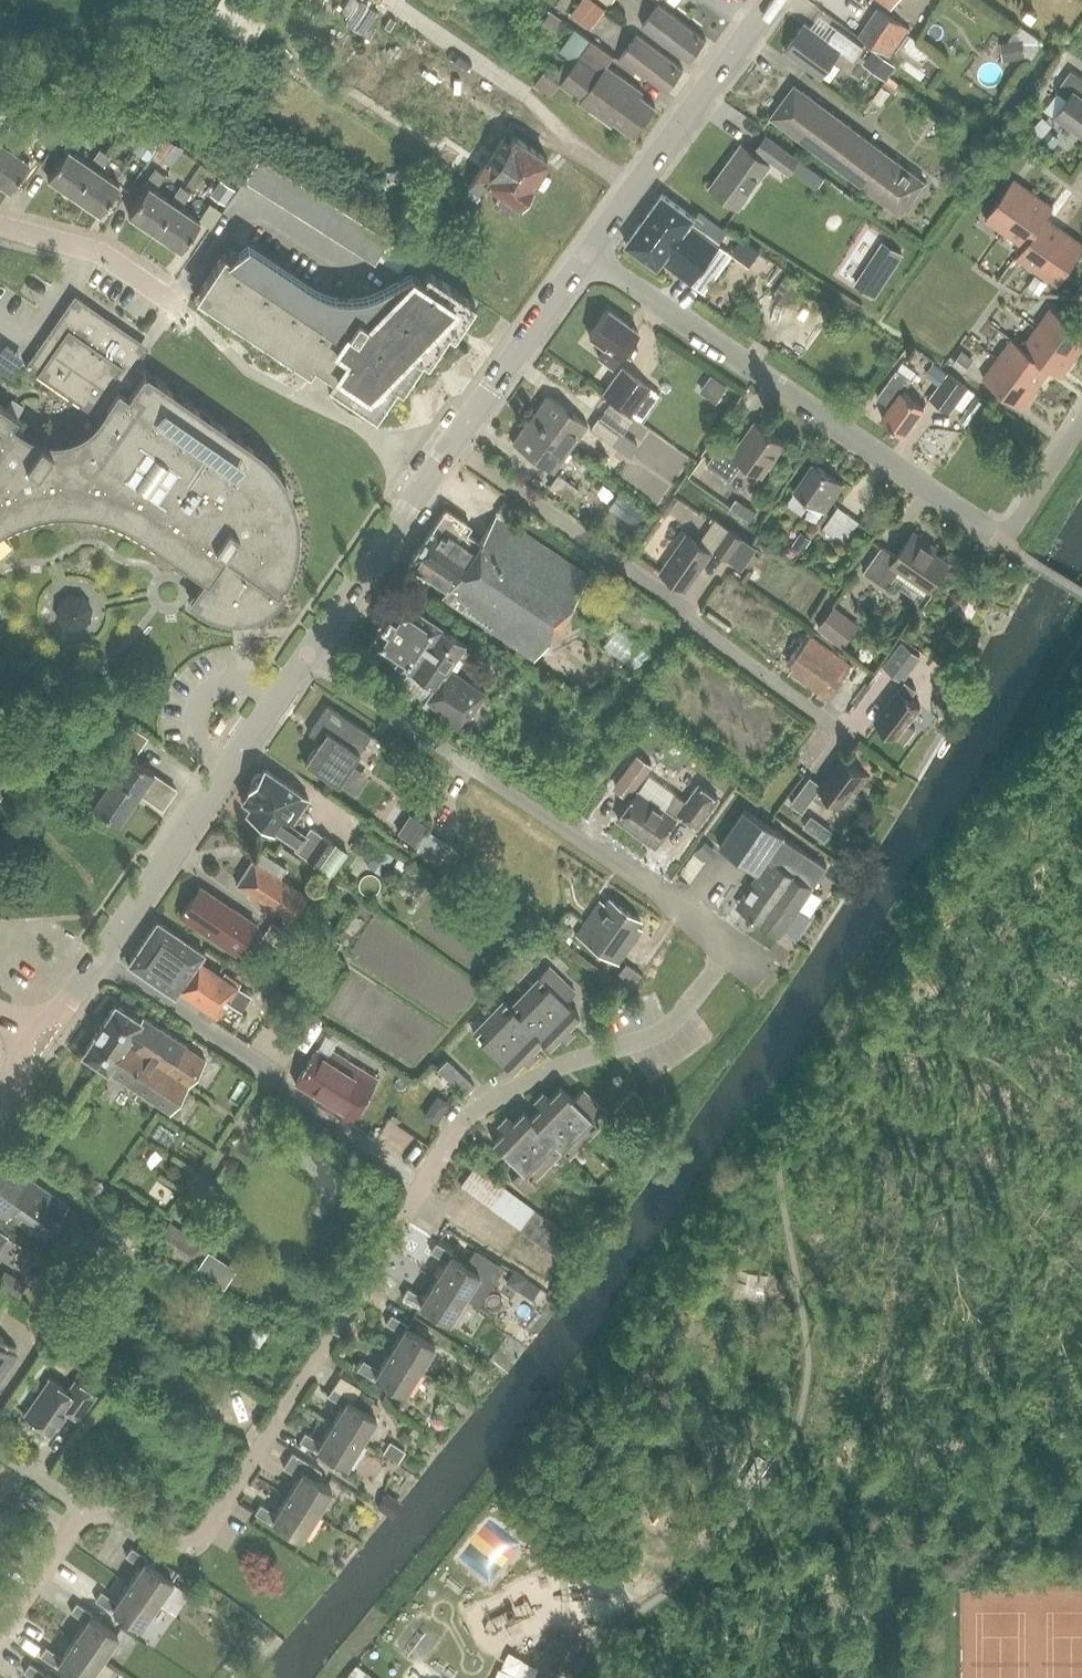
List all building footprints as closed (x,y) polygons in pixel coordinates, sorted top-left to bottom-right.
[(572,16),(591,31),(606,12),(591,0),(584,0),(572,16)] [(901,0),(880,0),(893,10),(901,0)] [(691,62),(706,42),(659,6),(642,29),(668,49),(670,47),(691,62)] [(920,80),(925,73),(897,52),(911,32),(880,11),(861,39),(892,60),(920,80)] [(391,18),(385,26),(390,29),(395,21),(391,18)] [(1020,25),(1008,42),(1011,61),(1027,58),(1026,55),(1031,59),(1043,42),(1020,25)] [(829,43),(810,29),(805,26),(786,53),(822,80),(841,53),(854,63),(864,49),(838,31),(829,43)] [(683,72),(677,67),(636,36),(618,59),(642,77),(647,76),(668,92),(683,72)] [(580,55),(560,83),(561,84),(582,99),(580,102),(612,125),(615,121),(636,135),(655,108),(639,97),(642,93),(607,67),(614,57),(591,41),(590,41),(580,55)] [(874,51),(866,62),(887,76),(894,65),(874,51)] [(551,92),(562,78),(547,66),(535,80),(551,92)] [(1055,118),(1081,137),(1081,79),(1072,72),(1057,93),(1068,100),(1055,118)] [(889,77),(883,85),(895,94),(901,86),(889,77)] [(770,119),(810,149),(901,216),(925,183),(794,87),(770,119)] [(20,134),(11,128),(1,143),(3,145),(0,149),(0,185),(9,191),(29,162),(9,149),(20,134)] [(1048,129),(1038,141),(1050,152),(1060,140),(1048,129)] [(133,152),(147,162),(163,140),(149,130),(133,152)] [(66,151),(48,177),(74,196),(93,168),(91,167),(74,155),(84,140),(75,134),(64,150),(66,151)] [(500,137),(467,185),(479,193),(486,183),(500,193),(494,203),(508,212),(515,201),(517,203),(518,201),(523,199),(527,195),(529,190),(528,185),(546,158),(509,134),(505,141),(500,137)] [(788,174),(799,160),(766,136),(755,150),(759,153),(757,157),(741,145),(711,188),(739,209),(770,166),(769,165),(771,162),(788,174)] [(166,139),(154,155),(164,162),(175,145),(166,139)] [(175,145),(164,162),(171,166),(182,150),(175,145)] [(93,168),(74,196),(100,214),(119,186),(100,172),(110,158),(101,152),(91,167),(93,168)] [(379,260),(390,243),(260,159),(246,181),(376,265),(379,260)] [(403,167),(379,181),(385,191),(409,177),(403,167)] [(147,187),(128,215),(155,233),(174,205),(172,203),(155,192),(165,176),(156,170),(145,186),(147,187)] [(815,171),(806,183),(816,189),(824,178),(815,171)] [(1013,181),(985,221),(1005,235),(1033,195),(1013,181)] [(220,184),(211,198),(225,208),(235,194),(220,184)] [(174,205),(155,233),(180,250),(200,222),(181,210),(191,194),(182,188),(172,203),(174,205)] [(663,195),(626,246),(658,269),(663,263),(693,285),(720,248),(718,246),(728,233),(701,212),(696,219),(663,195)] [(1005,235),(1024,248),(1025,248),(1046,219),(1054,209),(1033,195),(1005,235)] [(1024,248),(1017,259),(1037,273),(1065,232),(1046,219),(1025,248),(1024,248)] [(1037,273),(1057,287),(1081,251),(1081,244),(1065,232),(1037,273)] [(744,238),(732,255),(752,268),(763,251),(744,238)] [(884,242),(856,284),(875,296),(902,255),(884,242)] [(379,260),(399,273),(410,256),(390,243),(379,260)] [(224,255),(201,289),(213,298),(211,301),(208,306),(223,316),(228,308),(243,317),(237,325),(252,335),(257,327),(271,337),(266,344),(280,354),(286,346),(300,356),(295,364),(309,373),(314,365),(333,378),(327,385),(331,388),(370,414),(379,401),(384,405),(397,387),(405,374),(410,378),(423,359),(431,348),(436,351),(449,333),(457,321),(462,325),(475,305),(427,273),(421,282),(412,276),(383,292),(373,296),(364,299),(353,301),(343,301),(333,299),(323,296),(314,292),(305,286),(248,248),(232,260),(224,255)] [(786,305),(800,282),(786,273),(771,296),(786,305)] [(1033,279),(1028,285),(1040,293),(1044,287),(1033,279)] [(74,296),(25,367),(99,418),(91,426),(81,434),(70,439),(58,441),(45,440),(33,437),(22,431),(13,425),(18,417),(0,405),(0,532),(3,530),(20,522),(37,516),(54,513),(72,512),(90,514),(107,518),(124,525),(140,534),(206,580),(190,603),(196,607),(200,610),(203,612),(207,614),(210,615),(214,617),(218,618),(223,620),(229,620),(233,621),(239,621),(243,620),(248,619),(253,618),(257,616),(261,614),(265,612),(270,609),(273,606),(277,603),(280,599),(283,595),(278,591),(289,572),(294,557),(296,533),(295,516),(288,493),(281,479),(266,460),(253,449),(126,361),(137,346),(85,310),(88,305),(74,296)] [(821,298),(814,309),(824,315),(831,304),(821,298)] [(1036,330),(1076,358),(1081,349),(1081,332),(1051,309),(1036,330)] [(613,368),(638,334),(608,312),(589,337),(605,349),(599,358),(613,368)] [(1023,348),(1022,349),(1051,370),(1061,377),(1076,358),(1036,330),(1023,348)] [(999,358),(998,360),(1037,389),(1050,371),(1051,370),(1022,349),(1023,348),(1012,340),(999,358)] [(974,360),(963,351),(952,365),(964,374),(974,360)] [(998,360),(983,380),(1023,409),(1037,389),(998,360)] [(662,397),(622,369),(603,395),(643,423),(662,397)] [(899,369),(877,398),(891,408),(882,420),(904,436),(925,408),(903,392),(913,379),(899,369)] [(968,388),(947,374),(929,399),(950,414),(968,388)] [(571,450),(588,426),(547,396),(530,420),(571,450)] [(629,457),(637,446),(599,418),(591,430),(629,457)] [(554,474),(571,450),(530,420),(513,444),(554,474)] [(762,477),(785,444),(756,425),(736,454),(724,446),(709,467),(731,482),(744,464),(762,477)] [(823,512),(842,485),(814,465),(795,492),(787,503),(803,514),(811,503),(823,512)] [(572,502),(580,491),(558,475),(550,487),(572,502)] [(632,504),(620,519),(633,528),(644,513),(632,504)] [(838,508),(822,530),(843,545),(859,523),(838,508)] [(534,660),(589,577),(498,515),(480,542),(467,533),(471,527),(446,510),(411,561),(412,562),(409,566),(447,591),(442,598),(534,660)] [(715,549),(729,559),(744,539),(730,529),(715,549)] [(929,589),(948,562),(933,552),(936,548),(913,532),(896,556),(882,546),(864,571),(887,587),(900,569),(929,589)] [(802,533),(793,545),(802,551),(811,539),(802,533)] [(686,589),(712,552),(687,534),(660,572),(686,589)] [(460,730),(485,693),(447,668),(464,644),(440,627),(441,626),(401,599),(390,617),(388,616),(380,627),(382,628),(371,644),(409,671),(410,670),(434,686),(422,704),(460,730)] [(835,608),(818,630),(841,649),(859,627),(835,608)] [(789,672),(810,687),(818,693),(816,696),(825,702),(851,666),(807,635),(787,663),(793,667),(789,672)] [(902,643),(884,666),(903,681),(921,658),(902,643)] [(627,669),(623,675),(629,680),(633,674),(627,669)] [(944,675),(934,689),(946,698),(956,684),(944,675)] [(907,722),(920,705),(909,697),(915,689),(905,681),(875,721),(910,747),(921,732),(907,722)] [(337,785),(371,735),(327,706),(309,733),(320,740),(305,763),(337,785)] [(102,792),(93,807),(118,824),(139,794),(163,810),(176,790),(152,774),(153,772),(133,759),(147,738),(127,724),(101,763),(116,773),(102,792)] [(637,757),(612,790),(627,801),(652,768),(637,757)] [(821,785),(810,777),(809,777),(790,803),(802,812),(812,797),(823,805),(830,797),(840,804),(852,788),(858,792),(869,777),(842,757),(821,785)] [(252,786),(243,800),(251,805),(246,811),(259,820),(262,826),(270,832),(276,830),(298,845),(295,850),(319,867),(335,845),(310,828),(306,834),(290,822),(307,797),(301,793),(301,792),(265,767),(262,771),(257,772),(251,780),(252,786)] [(638,791),(618,820),(634,831),(645,839),(656,847),(680,813),(698,826),(717,799),(698,785),(686,802),(675,794),(664,809),(638,791)] [(826,867),(810,857),(784,839),(785,837),(745,810),(720,847),(758,873),(740,901),(748,906),(745,911),(781,935),(789,923),(796,928),(813,902),(806,897),(826,867)] [(408,815),(397,832),(414,843),(425,826),(408,815)] [(826,827),(819,837),(825,842),(833,832),(826,827)] [(427,831),(415,849),(426,856),(438,838),(427,831)] [(707,842),(699,850),(706,857),(714,849),(707,842)] [(379,847),(373,856),(387,865),(393,856),(379,847)] [(306,896),(280,878),(287,868),(260,849),(235,884),(242,888),(243,888),(290,920),(306,896)] [(399,858),(392,868),(400,874),(407,864),(399,858)] [(483,883),(477,891),(486,898),(492,890),(483,883)] [(236,953),(256,923),(201,886),(181,916),(236,953)] [(617,965),(641,930),(636,927),(640,921),(609,899),(605,905),(599,901),(575,936),(617,965)] [(204,954),(158,923),(129,965),(175,995),(179,990),(219,1017),(239,987),(209,967),(205,973),(195,967),(204,954)] [(294,957),(303,944),(272,923),(264,936),(294,957)] [(562,923),(555,933),(564,940),(572,930),(562,923)] [(628,965),(616,982),(631,992),(643,975),(628,965)] [(567,1025),(577,1014),(565,1002),(574,993),(547,966),(537,976),(540,978),(510,1008),(503,1000),(472,1032),(510,1069),(522,1058),(528,1064),(537,1055),(530,1048),(540,1038),(548,1046),(559,1035),(565,1040),(574,1031),(567,1025)] [(171,1112),(206,1061),(143,1018),(140,1022),(115,1005),(82,1054),(108,1072),(109,1071),(171,1112)] [(318,1096),(316,1101),(350,1122),(375,1079),(332,1053),(329,1058),(317,1051),(297,1083),(318,1096)] [(463,1095),(472,1085),(446,1059),(436,1069),(463,1095)] [(519,1169),(515,1174),(510,1179),(524,1192),(534,1181),(531,1178),(559,1149),(566,1156),(597,1124),(592,1119),(601,1110),(582,1090),(572,1100),(560,1088),(548,1099),(542,1093),(534,1102),(540,1108),(531,1118),(523,1111),(512,1123),(506,1116),(497,1125),(503,1131),(492,1143),(519,1169)] [(16,1174),(0,1163),(0,1214),(6,1219),(10,1213),(45,1237),(68,1205),(24,1174),(21,1177),(16,1174)] [(475,1167),(461,1184),(471,1192),(485,1174),(475,1167)] [(481,1199),(494,1182),(485,1174),(471,1192),(481,1199)] [(491,1207),(504,1189),(494,1182),(481,1199),(491,1207)] [(501,1214),(514,1197),(504,1189),(491,1207),(501,1214)] [(511,1222),(524,1204),(514,1197),(501,1214),(511,1222)] [(521,1229),(534,1211),(524,1204),(511,1222),(521,1229)] [(531,1236),(544,1218),(534,1211),(521,1229),(531,1236)] [(100,1218),(92,1232),(123,1252),(131,1238),(100,1218)] [(542,1244),(554,1226),(544,1218),(531,1236),(542,1244)] [(171,1224),(157,1245),(186,1264),(200,1242),(171,1224)] [(552,1251),(564,1233),(554,1226),(542,1244),(552,1251)] [(562,1258),(575,1240),(564,1233),(552,1251),(562,1258)] [(438,1244),(432,1253),(448,1262),(436,1281),(465,1299),(480,1275),(467,1267),(452,1257),(454,1254),(438,1244)] [(477,1250),(467,1267),(480,1275),(491,1282),(502,1266),(477,1250)] [(208,1254),(194,1275),(210,1285),(223,1264),(208,1254)] [(0,1279),(0,1291),(15,1301),(26,1283),(6,1270),(0,1279)] [(514,1272),(510,1279),(511,1285),(520,1290),(527,1279),(514,1272)] [(409,1290),(404,1298),(420,1309),(422,1306),(450,1323),(465,1299),(436,1281),(424,1300),(409,1290)] [(81,1289),(72,1303),(84,1311),(93,1297),(81,1289)] [(3,1318),(9,1309),(0,1303),(0,1316),(3,1318)] [(393,1316),(388,1324),(403,1333),(391,1352),(421,1370),(435,1347),(407,1329),(409,1326),(393,1316)] [(16,1355),(0,1344),(0,1379),(16,1355)] [(364,1361),(359,1370),(375,1380),(377,1377),(405,1395),(421,1370),(391,1352),(379,1371),(364,1361)] [(66,1410),(79,1419),(96,1395),(75,1381),(67,1392),(51,1381),(26,1416),(50,1433),(66,1410)] [(334,1388),(328,1397),(344,1407),(333,1425),(362,1444),(377,1419),(366,1413),(374,1401),(360,1392),(352,1404),(349,1402),(350,1399),(334,1388)] [(306,1434),(300,1442),(317,1453),(318,1450),(346,1468),(362,1444),(333,1425),(321,1443),(306,1434)] [(292,1452),(283,1467),(300,1478),(288,1496),(317,1514),(332,1491),(315,1480),(321,1470),(292,1452)] [(386,1495),(375,1508),(384,1516),(395,1503),(386,1495)] [(261,1504),(256,1513),(272,1523),(273,1522),(301,1539),(317,1514),(288,1496),(277,1514),(261,1504)] [(150,1565),(145,1562),(147,1559),(131,1548),(126,1556),(141,1567),(129,1585),(156,1604),(178,1572),(156,1557),(150,1565)] [(101,1592),(95,1600),(111,1611),(113,1609),(140,1628),(156,1604),(129,1585),(116,1603),(101,1592)] [(76,1603),(70,1612),(85,1623),(73,1640),(101,1660),(117,1636),(90,1617),(92,1614),(76,1603)] [(39,1657),(55,1668),(58,1664),(77,1677),(89,1677),(101,1660),(73,1640),(60,1658),(45,1648),(39,1657)] [(540,1662),(506,1649),(495,1677),(534,1677),(540,1662)] [(23,1673),(30,1677),(42,1677),(44,1675),(29,1665),(23,1673)] [(543,1677),(563,1677),(565,1676),(557,1671),(549,1667),(543,1677)]
